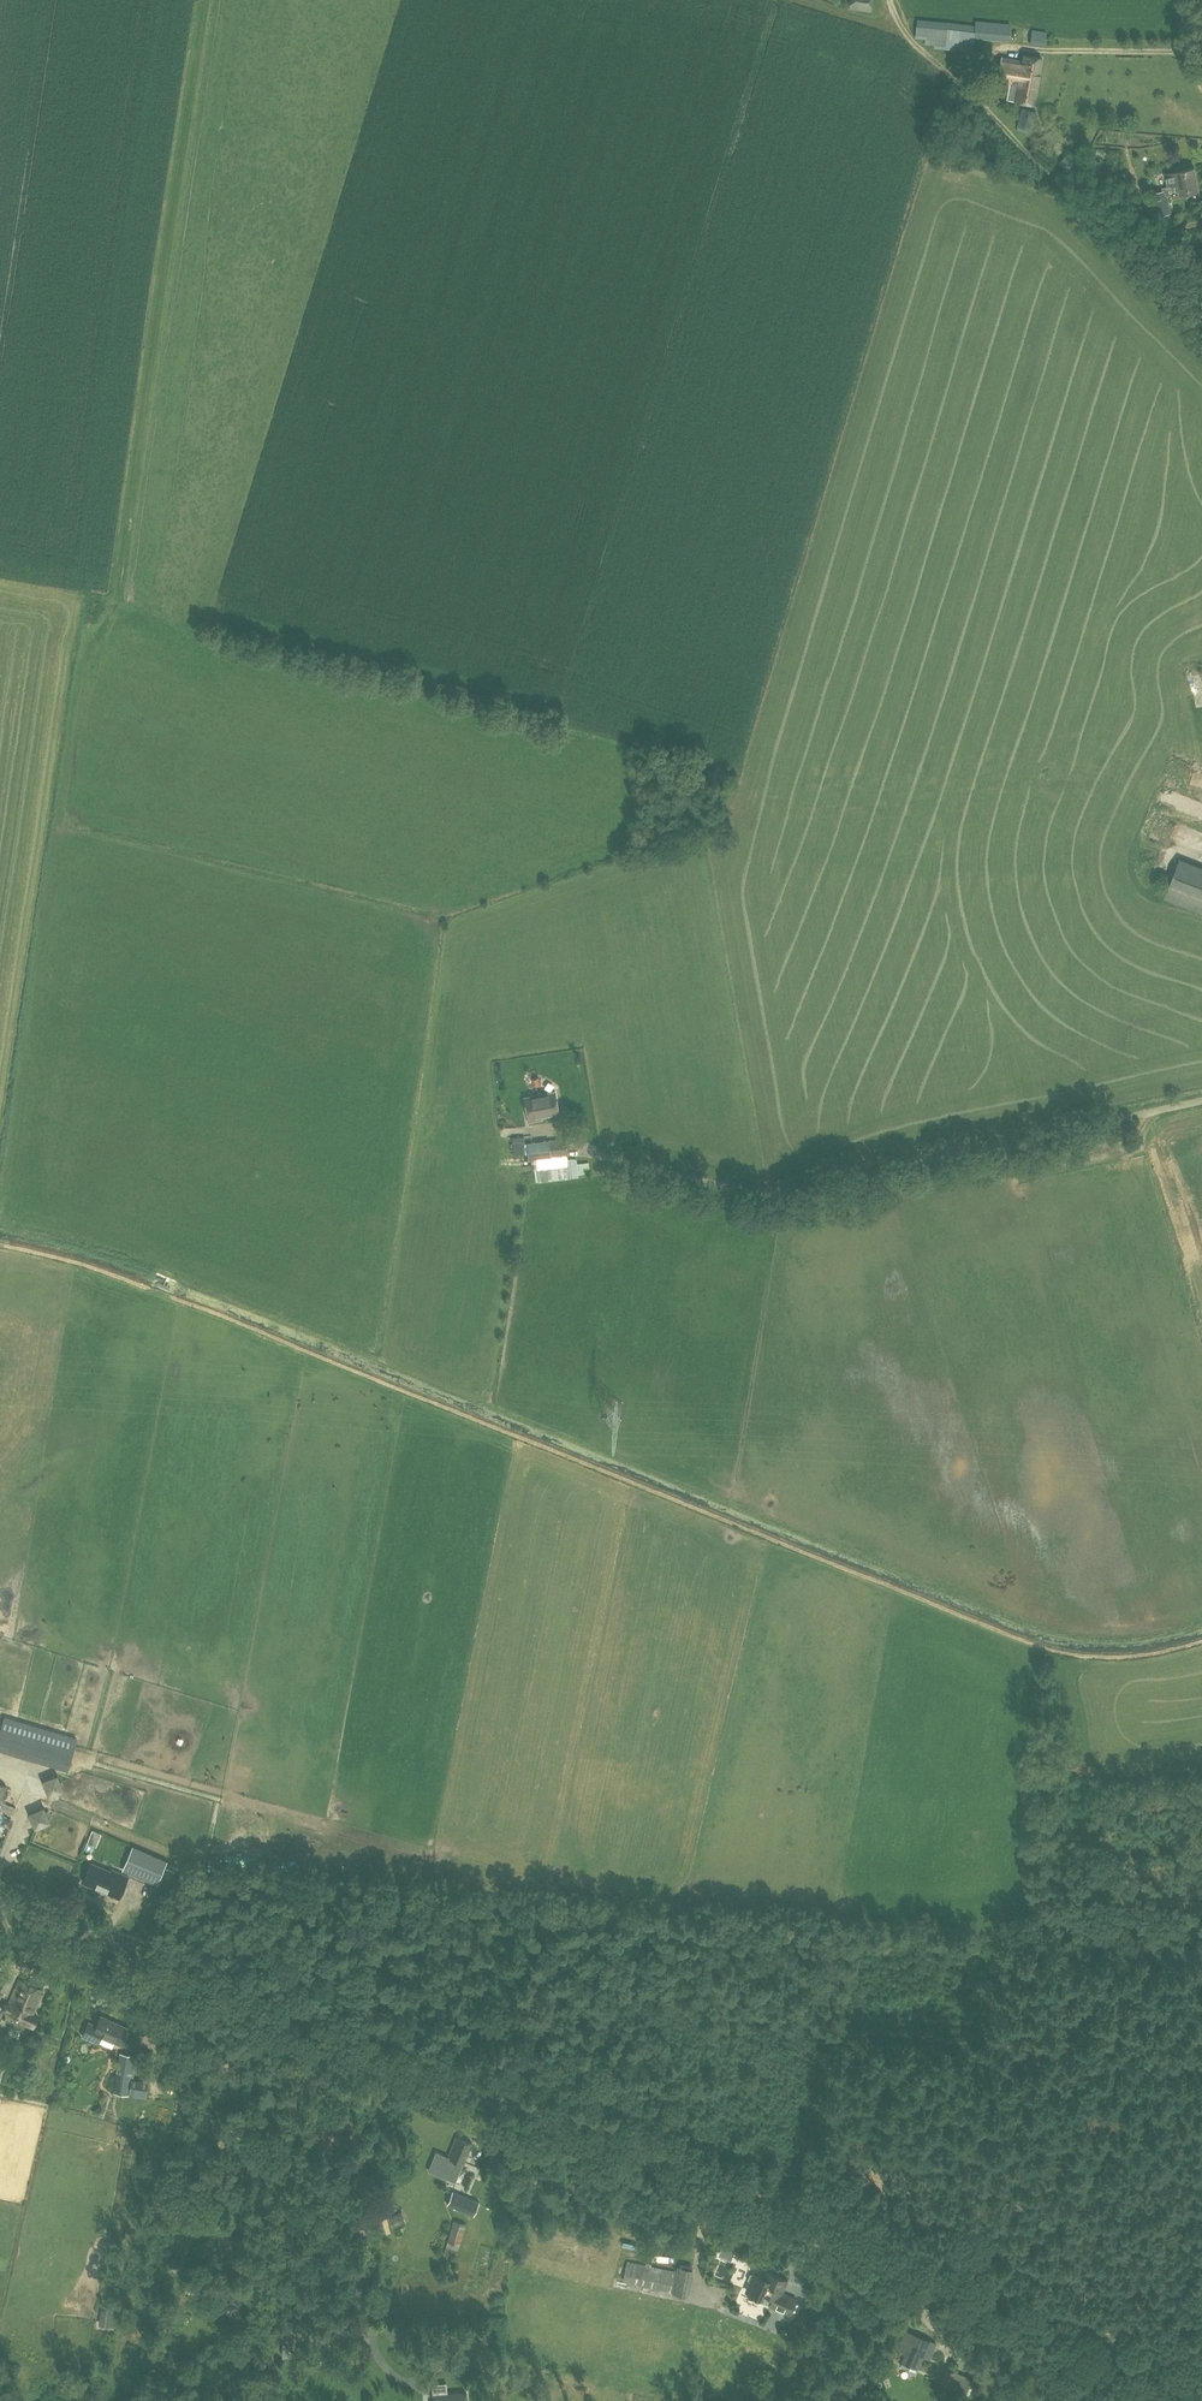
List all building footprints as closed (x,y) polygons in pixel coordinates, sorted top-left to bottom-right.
[(849,9),(871,12),(872,0),(850,0),(849,9)] [(1011,23),(976,20),(975,25),(917,19),(915,37),(925,38),(924,43),(933,48),(973,52),(974,38),(1010,41),(1011,23)] [(1029,44),(1046,47),(1048,32),(1032,30),(1029,44)] [(997,82),(1011,85),(1008,99),(1034,104),(1042,57),(1024,54),(1022,60),(1002,56),(997,82)] [(1032,130),(1036,111),(1022,108),(1017,126),(1032,130)] [(1058,162),(1070,175),(1080,166),(1067,153),(1058,162)] [(1102,162),(1088,156),(1082,167),(1095,174),(1102,162)] [(1195,168),(1167,174),(1172,196),(1199,191),(1195,168)] [(1153,193),(1154,200),(1147,201),(1147,203),(1146,203),(1148,213),(1150,213),(1150,214),(1156,213),(1156,216),(1171,215),(1166,190),(1153,193)] [(1165,898),(1201,913),(1201,868),(1181,860),(1165,898)] [(532,1078),(533,1086),(540,1085),(539,1077),(532,1078)] [(555,1092),(524,1097),(528,1122),(543,1120),(542,1118),(559,1115),(555,1092)] [(568,1159),(566,1139),(527,1143),(526,1136),(512,1138),(512,1155),(527,1154),(527,1161),(535,1160),(537,1181),(570,1178),(578,1177),(578,1174),(590,1173),(589,1162),(577,1163),(577,1159),(574,1158),(568,1159)] [(815,1213),(815,1208),(814,1202),(794,1203),(795,1215),(815,1213)] [(62,1767),(72,1736),(2,1715),(0,1720),(0,1748),(62,1767)] [(122,1871),(156,1887),(167,1863),(132,1848),(122,1871)] [(84,1883),(119,1898),(129,1876),(112,1869),(111,1871),(92,1863),(84,1883)] [(33,2028),(37,2018),(32,2015),(42,1991),(18,1980),(8,2005),(4,2004),(1,2011),(24,2021),(23,2023),(33,2028)] [(101,2017),(97,2027),(89,2023),(83,2036),(99,2043),(102,2037),(123,2046),(130,2029),(101,2017)] [(118,2053),(113,2091),(129,2096),(136,2056),(118,2053)] [(464,2164),(473,2144),(457,2137),(448,2157),(436,2153),(429,2171),(456,2182),(463,2164),(464,2164)] [(480,2202),(453,2191),(447,2205),(473,2217),(480,2202)] [(402,2211),(389,2217),(393,2228),(406,2222),(402,2211)] [(457,2256),(466,2225),(453,2221),(444,2252),(457,2256)] [(624,2281),(689,2296),(693,2270),(679,2267),(678,2272),(628,2262),(624,2281)] [(760,2295),(761,2293),(773,2298),(769,2306),(789,2315),(796,2301),(782,2294),(788,2282),(766,2272),(763,2279),(752,2274),(746,2289),(747,2291),(758,2296),(760,2295)] [(930,2358),(936,2342),(921,2336),(920,2339),(905,2333),(898,2350),(906,2353),(902,2361),(918,2367),(922,2355),(930,2358)] [(945,2368),(940,2382),(949,2385),(954,2372),(945,2368)] [(466,2393),(434,2396),(434,2400),(430,2400),(467,2400),(466,2393)]
